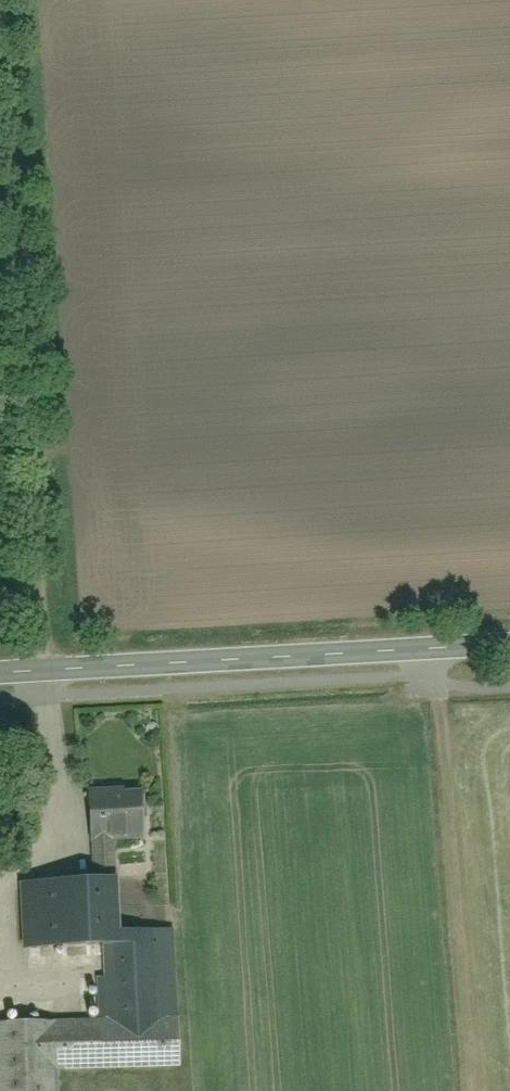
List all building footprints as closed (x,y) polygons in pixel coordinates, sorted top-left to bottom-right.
[(101,947),(102,1026),(0,1027),(0,1090),(58,1090),(58,1069),(177,1068),(177,1026),(176,933),(114,933),(113,840),(143,840),(143,795),(85,795),(86,840),(90,840),(90,886),(14,887),(14,948),(101,947)]
